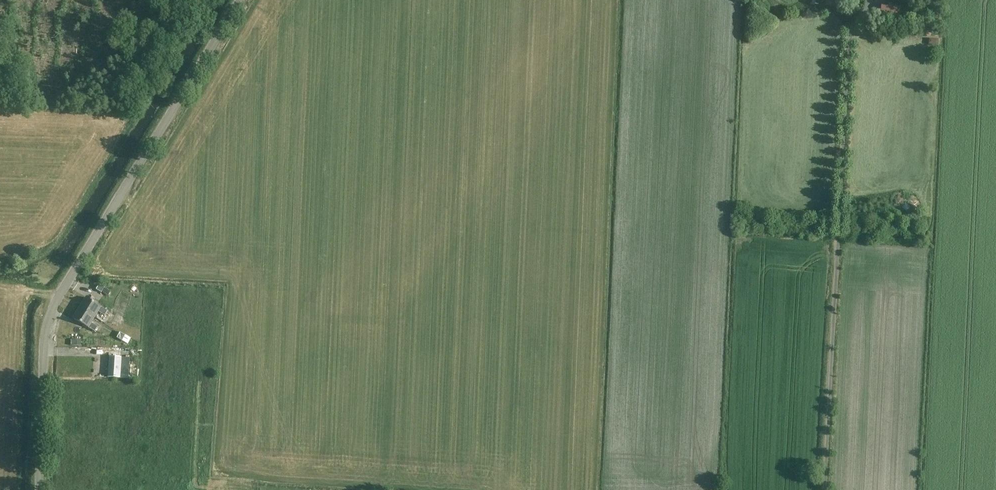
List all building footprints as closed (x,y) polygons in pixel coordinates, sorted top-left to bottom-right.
[(95,318),(97,315),(99,312),(105,316),(108,311),(86,298),(85,300),(80,309),(95,318)] [(92,323),(95,318),(80,309),(78,311),(74,319),(91,329),(95,332),(97,329),(98,327),(92,323)] [(111,359),(110,380),(121,380),(122,360),(111,359)]
